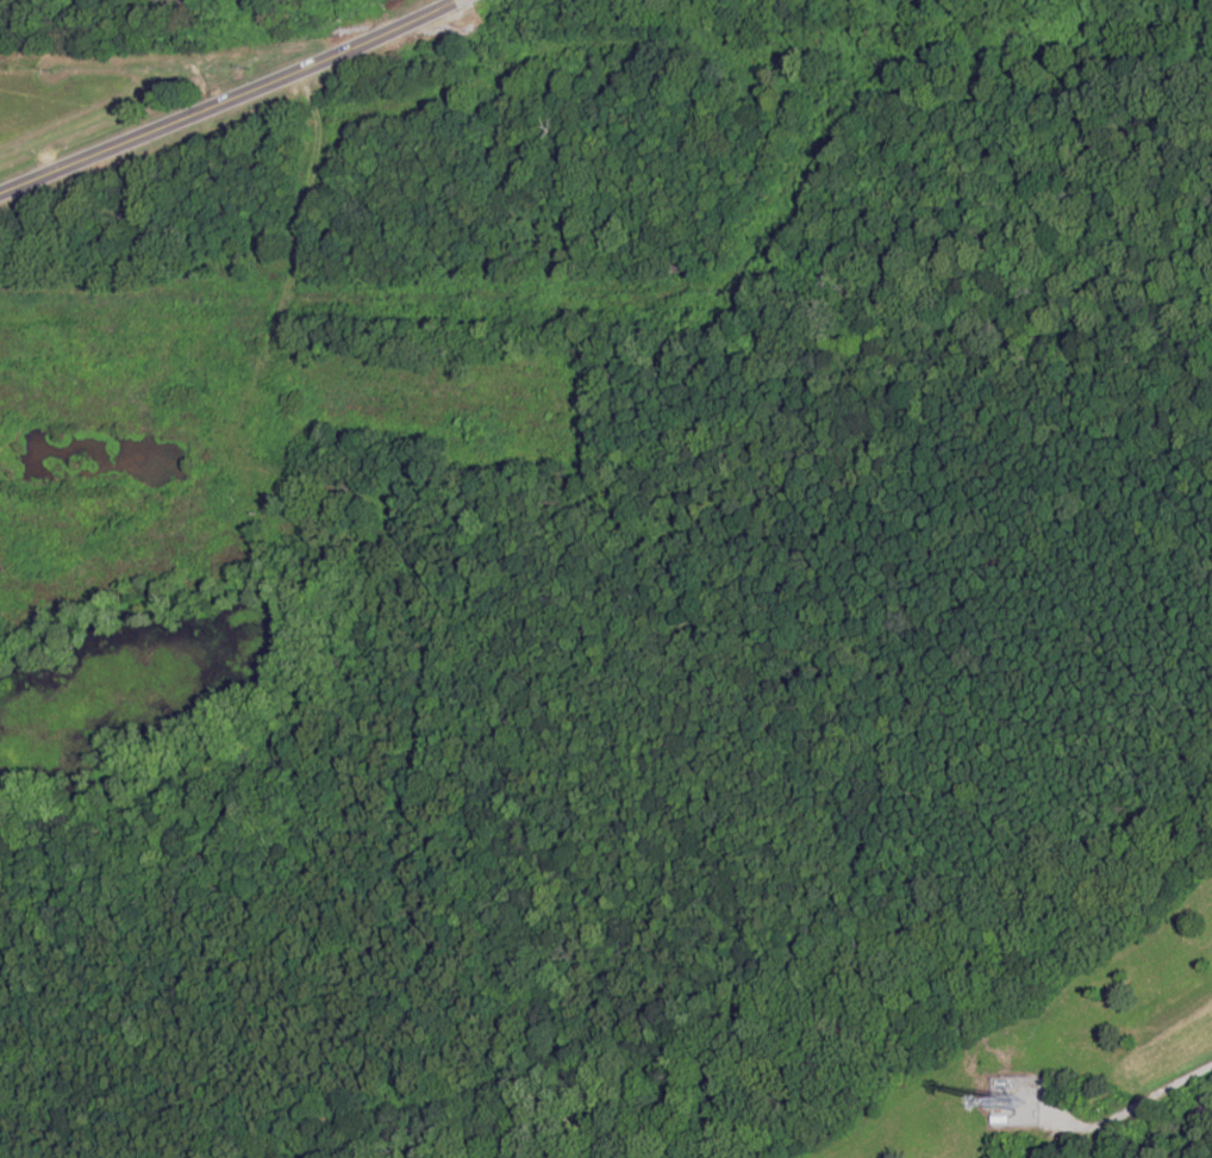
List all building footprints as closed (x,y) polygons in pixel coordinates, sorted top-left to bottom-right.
[(1010,1114),(994,1117),(995,1126),(1012,1124),(1010,1114)]
